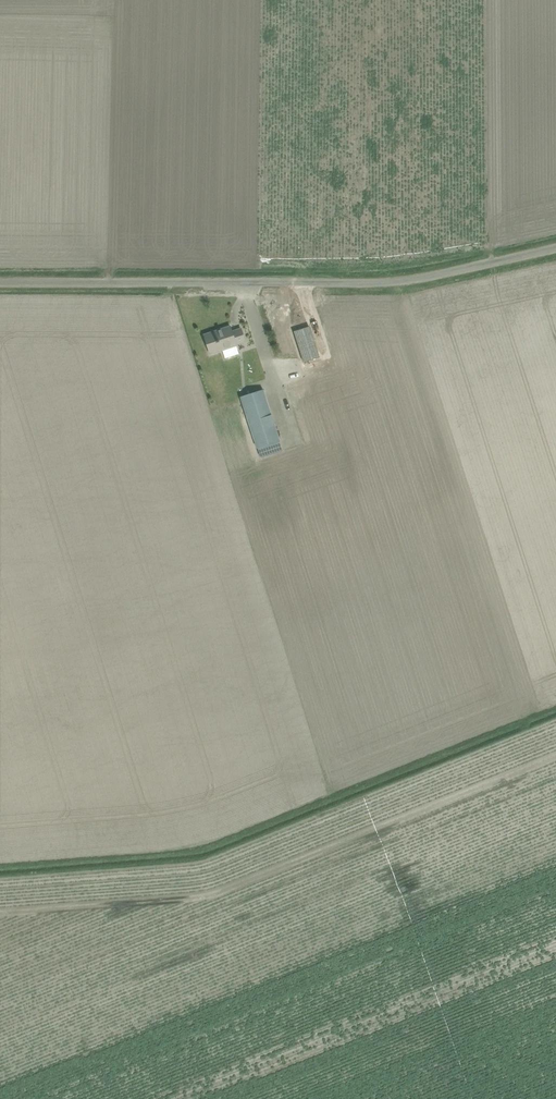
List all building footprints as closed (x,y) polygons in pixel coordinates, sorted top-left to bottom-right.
[(204,336),(210,354),(237,346),(237,345),(245,342),(241,329),(232,332),(231,327),(204,336)] [(241,397),(258,448),(280,441),(263,390),(241,397)]
